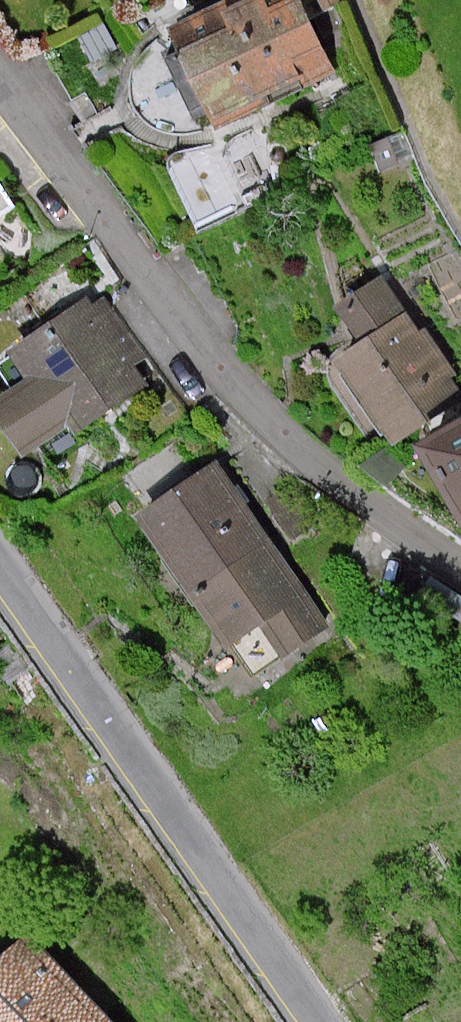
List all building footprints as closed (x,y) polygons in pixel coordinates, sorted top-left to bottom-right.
[(184,47),(218,124),(332,73),(299,0),(289,0),(184,47)] [(154,116),(197,101),(180,53),(137,68),(154,116)] [(201,216),(232,204),(213,155),(181,168),(201,216)] [(31,205),(0,160),(0,226),(31,205)] [(371,269),(330,298),(354,332),(395,303),(371,269)] [(11,349),(28,376),(0,394),(0,409),(29,453),(144,377),(91,297),(11,349)] [(403,308),(333,352),(390,443),(460,399),(403,308)] [(420,444),(460,513),(460,419),(420,444)] [(219,465),(142,518),(255,682),(332,630),(219,465)] [(22,932),(0,954),(0,1021),(110,1021),(22,932)]
